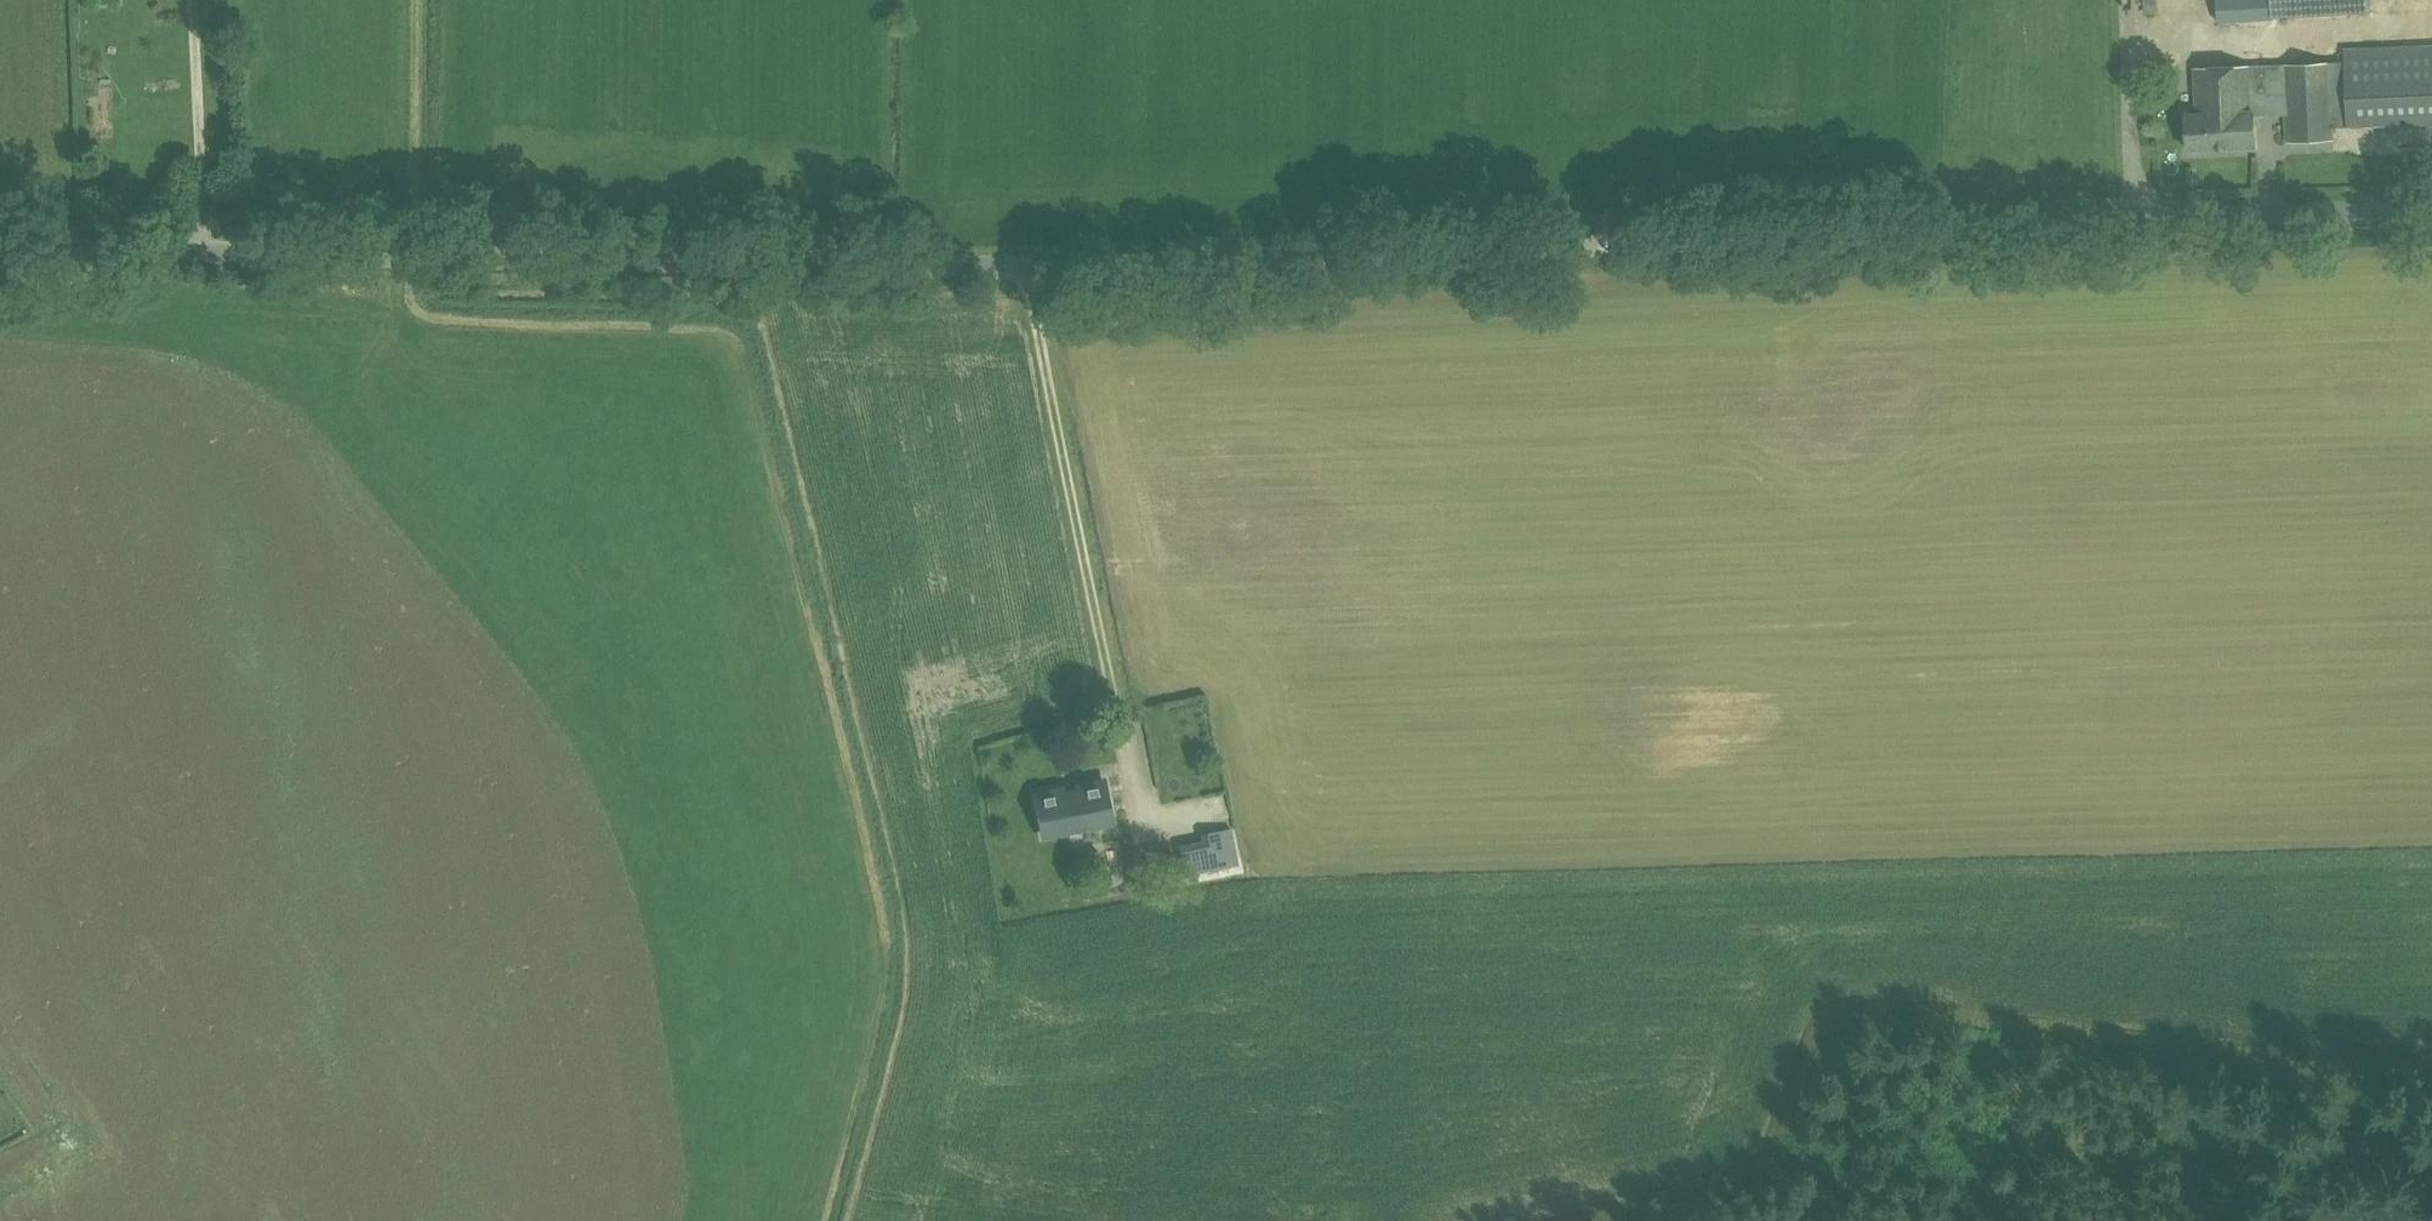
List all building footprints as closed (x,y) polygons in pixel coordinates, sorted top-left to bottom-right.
[(2273,18),(2273,16),(2372,10),(2371,0),(2216,0),(2217,22),(2273,18)] [(2249,65),(2195,67),(2197,112),(2187,112),(2189,148),(2256,146),(2255,114),(2285,113),(2287,140),(2335,138),(2334,125),(2348,125),(2348,127),(2431,123),(2431,44),(2344,47),(2345,59),(2248,63),(2249,65)] [(1125,806),(1036,823),(1043,867),(1132,850),(1125,806)] [(1207,833),(1214,868),(1238,864),(1231,828),(1207,833)]
